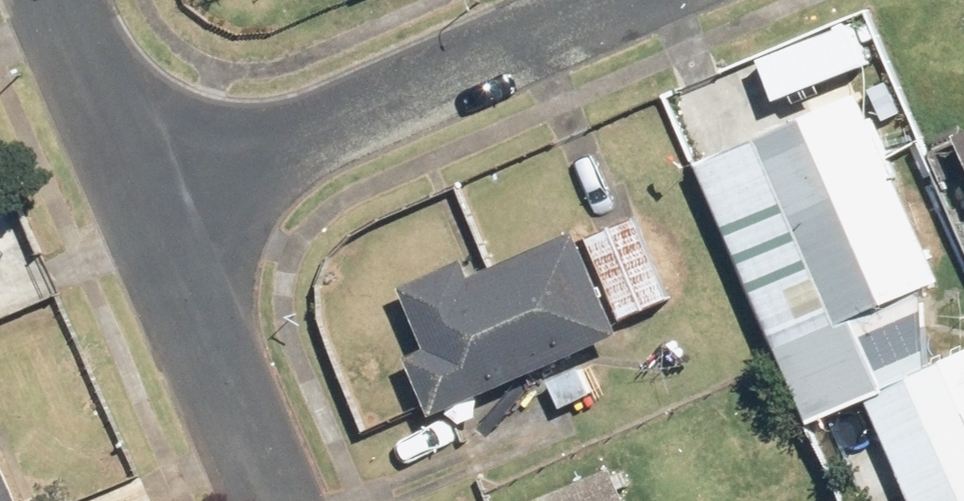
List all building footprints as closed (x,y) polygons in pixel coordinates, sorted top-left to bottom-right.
[(952,361),(923,296),(958,280),(872,91),(822,114),(818,106),(694,162),(813,424),(952,361)] [(646,219),(612,231),(641,308),(675,295),(646,219)] [(399,308),(437,402),(628,327),(590,233),(399,308)] [(881,412),(914,500),(963,500),(963,381),(881,412)] [(0,443),(0,500),(27,500),(0,443)] [(532,500),(638,500),(623,464),(532,500)]
